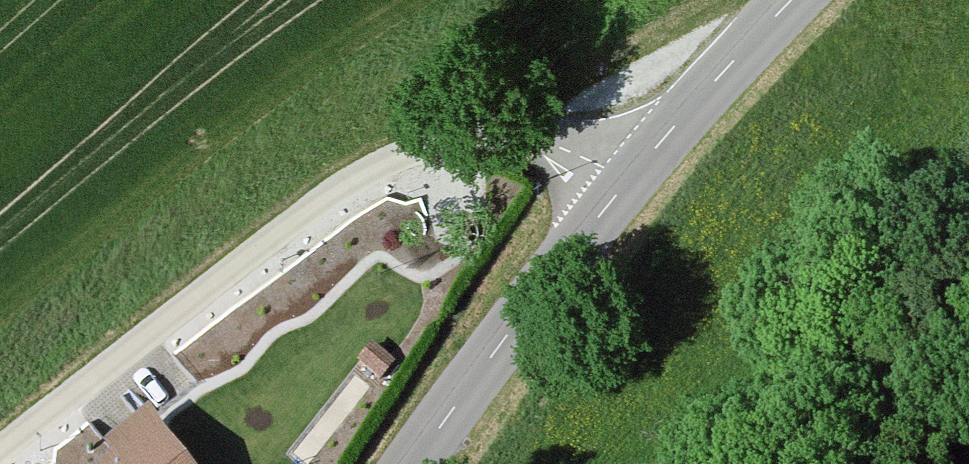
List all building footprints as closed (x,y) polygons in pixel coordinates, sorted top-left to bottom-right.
[(146,429),(107,463),(178,463),(146,429)]
